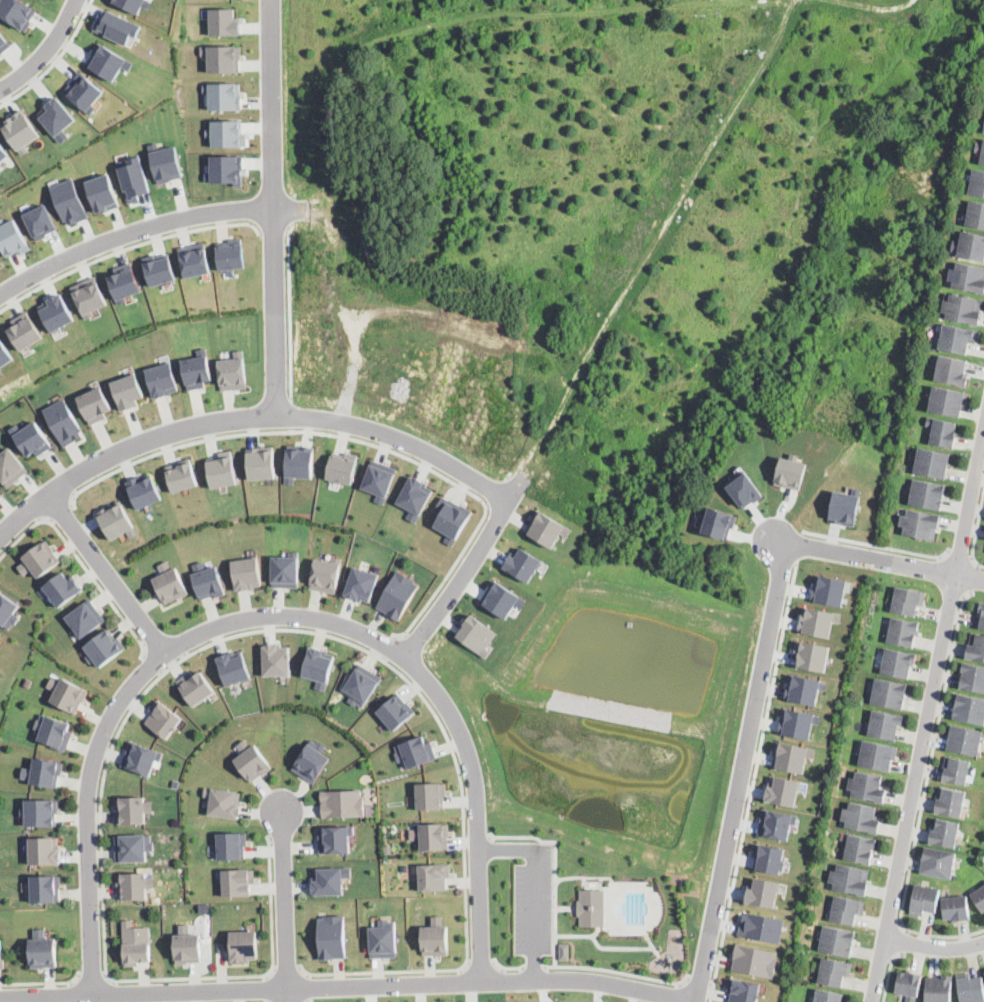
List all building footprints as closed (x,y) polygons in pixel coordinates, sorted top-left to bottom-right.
[(0,1),(0,14),(25,32),(33,21),(30,20),(37,10),(22,0),(1,0),(0,1)] [(138,14),(107,0),(149,0),(151,1),(148,8),(142,5),(138,14)] [(209,8),(210,34),(240,34),(240,20),(235,20),(235,7),(209,8)] [(108,9),(141,25),(136,37),(130,34),(125,44),(93,29),(99,18),(103,20),(108,9)] [(12,45),(0,31),(0,54),(12,45)] [(99,42),(133,63),(128,70),(122,66),(112,81),(86,65),(99,42)] [(200,45),(240,45),(240,71),(208,71),(208,55),(201,55),(200,45)] [(80,70),(103,90),(92,104),(96,107),(89,114),(62,90),(80,70)] [(203,83),(239,83),(239,109),(209,109),(209,92),(203,92),(203,83)] [(55,95),(76,118),(63,129),(69,136),(61,143),(36,114),(44,107),(43,106),(55,95)] [(0,123),(21,155),(29,150),(26,145),(40,136),(22,108),(0,123)] [(212,120),(212,128),(206,128),(206,136),(211,136),(212,147),(246,146),(245,132),(241,132),(241,119),(212,120)] [(10,155),(0,142),(0,162),(10,155)] [(150,151),(158,184),(183,177),(176,145),(158,149),(157,142),(148,144),(150,151)] [(978,142),(983,143),(983,164),(980,163),(982,152),(976,151),(978,142)] [(116,162),(128,203),(141,199),(139,194),(150,191),(140,154),(116,162)] [(210,155),(211,173),(205,173),(205,182),(211,182),(211,183),(233,182),(233,186),(242,186),(242,155),(210,155)] [(974,168),(983,170),(983,196),(969,193),(974,168)] [(85,179),(97,212),(119,204),(107,171),(85,179)] [(50,186),(64,222),(68,220),(69,225),(78,221),(77,220),(88,216),(72,177),(50,186)] [(970,199),(983,202),(983,227),(966,224),(970,199)] [(23,213),(37,240),(48,234),(47,233),(57,228),(46,203),(23,213)] [(7,256),(19,250),(20,253),(31,247),(15,218),(7,222),(4,217),(0,219),(0,243),(7,256)] [(962,230),(983,234),(983,260),(957,255),(962,230)] [(216,243),(219,270),(245,267),(242,237),(228,238),(229,241),(216,243)] [(178,247),(185,278),(210,272),(204,242),(178,247)] [(142,257),(151,287),(176,279),(168,253),(156,256),(155,254),(142,257)] [(957,261),(983,266),(983,294),(952,287),(953,281),(948,280),(950,268),(956,269),(957,261)] [(106,272),(118,304),(127,301),(125,296),(141,290),(130,263),(106,272)] [(71,286),(85,319),(94,315),(92,311),(108,304),(95,274),(71,286)] [(978,324),(945,318),(946,313),(941,312),(945,291),(982,299),(978,324)] [(38,306),(52,332),(74,320),(60,293),(44,301),(45,303),(38,306)] [(7,328),(21,351),(43,337),(27,310),(12,320),(14,324),(7,328)] [(944,325),(970,330),(970,329),(977,330),(974,344),(968,343),(966,355),(939,349),(944,325)] [(13,359),(0,340),(0,368),(13,359)] [(182,359),(188,390),(206,386),(204,381),(212,379),(206,347),(197,349),(199,356),(182,359)] [(217,359),(221,390),(248,387),(243,349),(233,350),(234,358),(217,359)] [(966,386),(960,385),(960,384),(935,379),(940,354),(967,360),(965,371),(969,372),(966,386)] [(146,368),(154,398),(172,393),(171,391),(178,389),(171,361),(146,368)] [(111,381),(122,410),(138,405),(136,399),(145,396),(136,371),(111,381)] [(77,396),(91,424),(106,417),(104,412),(112,408),(100,385),(77,396)] [(967,405),(963,404),(961,417),(929,410),(934,385),(969,393),(967,405)] [(43,409),(63,446),(82,436),(79,431),(82,430),(64,396),(43,409)] [(959,435),(956,435),(953,448),(949,448),(949,445),(930,442),(933,425),(928,424),(929,416),(957,420),(955,429),(960,430),(959,435)] [(8,428),(27,456),(33,451),(37,456),(52,446),(35,420),(22,428),(18,422),(8,428)] [(288,444),(285,484),(294,484),(295,477),(312,478),(314,446),(288,444)] [(7,487),(29,471),(9,445),(2,451),(0,448),(0,478),(7,487)] [(247,447),(249,479),(276,477),(273,445),(247,447)] [(945,478),(914,472),(919,447),(950,454),(945,478)] [(207,458),(212,488),(237,483),(231,450),(219,452),(219,455),(207,458)] [(332,451),(327,480),(352,485),(357,454),(345,452),(344,454),(332,451)] [(782,454),(775,483),(799,490),(807,462),(782,454)] [(165,465),(173,492),(199,484),(191,457),(165,465)] [(372,458),(361,487),(377,494),(374,501),(384,504),(397,468),(372,458)] [(726,485),(743,508),(762,494),(745,471),(726,485)] [(125,481),(138,509),(162,498),(151,472),(142,476),(142,474),(125,481)] [(411,475),(396,502),(410,509),(406,517),(416,522),(434,489),(422,483),(423,481),(411,475)] [(941,510),(909,503),(914,478),(946,485),(944,491),(945,491),(941,510)] [(834,489),(828,521),(854,526),(860,495),(834,489)] [(443,495),(434,510),(440,513),(433,526),(447,534),(444,540),(452,545),(472,511),(460,503),(459,504),(443,495)] [(95,512),(111,540),(126,531),(129,538),(138,533),(119,500),(95,512)] [(708,506),(701,532),(727,540),(731,526),(735,527),(738,515),(708,506)] [(524,530),(552,548),(561,533),(567,537),(572,529),(537,507),(524,530)] [(941,514),(937,540),(903,534),(904,526),(900,525),(902,514),(907,514),(908,509),(941,514)] [(60,562),(40,577),(32,568),(24,574),(17,565),(26,559),(24,556),(46,539),(52,549),(52,550),(60,560),(59,560),(60,562)] [(502,567),(528,582),(541,560),(520,547),(515,556),(510,553),(502,567)] [(272,555),(272,587),(298,587),(299,556),(272,555)] [(232,560),(236,591),(255,588),(255,586),(262,585),(257,556),(232,560)] [(315,557),(309,588),(335,593),(341,562),(315,557)] [(168,559),(172,568),(179,565),(189,588),(186,589),(188,593),(165,603),(156,585),(155,585),(153,581),(155,580),(153,577),(162,573),(158,564),(168,559)] [(191,573),(200,599),(225,591),(216,565),(206,568),(203,560),(192,564),(195,571),(191,573)] [(354,565),(344,595),(369,603),(379,574),(354,565)] [(397,569),(376,606),(399,620),(419,585),(413,582),(415,580),(397,569)] [(67,570),(43,586),(57,607),(81,591),(67,570)] [(816,574),(811,600),(841,606),(847,579),(816,574)] [(479,600),(506,619),(516,605),(521,608),(527,600),(496,578),(479,600)] [(924,605),(918,604),(915,615),(891,610),(895,585),(926,591),(924,605)] [(9,628),(0,622),(0,590),(20,604),(14,614),(19,617),(15,624),(13,623),(9,628)] [(65,616),(81,638),(106,620),(90,598),(65,616)] [(797,631),(829,638),(833,621),(840,623),(842,613),(802,604),(797,631)] [(456,635),(486,658),(491,650),(487,647),(498,633),(472,613),(456,635)] [(921,630),(920,635),(916,634),(913,647),(887,642),(892,616),(920,621),(919,629),(921,630)] [(116,634),(115,635),(116,637),(118,635),(126,646),(124,647),(125,649),(101,666),(96,659),(91,663),(86,656),(90,653),(85,646),(108,628),(108,629),(111,627),(116,634)] [(973,632),(983,634),(983,661),(965,657),(968,643),(974,644),(975,639),(972,639),(973,632)] [(795,667),(825,672),(830,646),(797,639),(794,652),(797,653),(795,667)] [(263,643),(264,676),(290,676),(290,649),(278,649),(278,643),(263,643)] [(310,644),(302,675),(318,679),(316,688),(325,690),(334,654),(325,652),(326,649),(310,644)] [(886,648),(912,653),(912,652),(917,653),(914,666),(911,665),(908,678),(881,672),(886,648)] [(217,655),(226,685),(251,677),(242,650),(231,654),(230,651),(217,655)] [(966,662),(983,666),(983,692),(962,688),(962,689),(959,688),(962,673),(963,674),(963,672),(961,671),(963,660),(967,661),(966,662)] [(359,662),(342,689),(351,695),(347,701),(355,706),(357,704),(362,708),(382,677),(359,662)] [(176,680),(193,706),(215,692),(200,669),(194,674),(191,670),(176,680)] [(784,698),(816,705),(820,688),(825,689),(827,680),(789,673),(784,698)] [(63,676),(86,687),(86,689),(88,690),(82,702),(81,701),(76,712),(60,704),(59,706),(50,702),(56,690),(47,686),(52,676),(61,681),(63,676)] [(908,683),(903,708),(871,702),(876,677),(908,683)] [(376,711),(393,731),(415,712),(407,702),(406,702),(397,693),(376,711)] [(958,693),(983,698),(983,724),(952,718),(954,705),(952,705),(953,697),(957,697),(958,693)] [(145,721),(167,738),(183,718),(156,697),(148,708),(152,711),(145,721)] [(784,707),(821,715),(819,723),(812,722),(808,739),(777,732),(778,725),(780,726),(784,707)] [(873,709),(899,715),(899,714),(904,715),(902,724),(899,724),(896,740),(868,734),(873,709)] [(41,713),(47,715),(48,713),(72,721),(69,729),(73,730),(67,748),(66,748),(65,750),(51,746),(52,743),(39,739),(42,730),(34,728),(37,718),(40,719),(41,713)] [(979,756),(947,750),(951,724),(983,730),(979,756)] [(394,745),(396,751),(395,752),(398,762),(406,760),(409,770),(438,761),(431,739),(424,741),(422,734),(394,745)] [(233,759),(250,782),(271,767),(254,743),(251,746),(245,738),(235,745),(241,752),(233,759)] [(312,738),(292,769),(314,783),(331,757),(323,752),(327,746),(312,738)] [(129,740),(164,753),(161,761),(155,759),(150,775),(120,764),(129,740)] [(771,766),(803,773),(806,756),(813,758),(815,748),(776,740),(771,766)] [(896,759),(892,759),(890,770),(858,764),(863,740),(899,747),(896,759)] [(966,784),(947,781),(947,782),(942,781),(947,756),(970,761),(966,784)] [(63,760),(61,774),(59,774),(57,786),(30,783),(31,779),(21,778),(22,766),(34,768),(36,757),(63,760)] [(883,775),(880,787),(887,788),(884,802),(852,795),(853,790),(848,789),(850,776),(855,777),(856,770),(883,775)] [(765,801),(794,807),(800,781),(773,775),(770,787),(768,786),(765,801)] [(416,782),(417,809),(443,809),(443,795),(446,795),(446,782),(416,782)] [(212,795),(208,813),(238,818),(243,791),(207,785),(206,794),(212,795)] [(961,816),(941,812),(940,813),(935,812),(938,798),(941,799),(943,787),(965,791),(961,816)] [(365,815),(364,789),(322,790),(322,816),(365,815)] [(150,812),(150,796),(115,796),(115,823),(147,823),(147,812),(150,812)] [(55,825),(26,825),(26,816),(20,816),(20,808),(27,808),(27,798),(58,798),(58,812),(55,812),(55,825)] [(876,807),(875,814),(879,815),(878,819),(880,819),(877,834),(869,832),(869,831),(846,826),(847,821),(841,820),(844,807),(848,808),(849,801),(876,807)] [(763,807),(758,834),(788,840),(791,824),(795,824),(797,814),(763,807)] [(955,847),(934,843),(933,844),(929,843),(932,829),(935,829),(937,818),(960,822),(955,847)] [(419,822),(419,849),(448,849),(448,822),(419,822)] [(318,825),(319,854),(350,853),(349,835),(355,834),(354,824),(318,825)] [(216,832),(218,859),(245,858),(244,845),(248,845),(247,832),(216,832)] [(876,839),(875,847),(872,847),(871,850),(873,850),(870,863),(845,858),(850,833),(876,839)] [(152,834),(116,834),(116,860),(147,860),(147,851),(152,851),(152,834)] [(57,836),(58,843),(60,843),(60,848),(61,848),(62,850),(63,850),(63,859),(61,859),(61,862),(30,863),(30,853),(28,853),(28,849),(30,849),(30,837),(57,836)] [(756,843),(785,848),(780,874),(753,869),(756,854),(754,854),(756,843)] [(951,878),(920,872),(922,860),(921,860),(924,846),(957,852),(951,878)] [(418,863),(419,890),(447,889),(446,876),(450,876),(450,862),(418,863)] [(870,869),(865,896),(858,895),(858,893),(833,888),(834,883),(829,882),(831,869),(837,870),(838,863),(870,869)] [(312,879),(312,895),(344,894),(344,876),(353,876),(352,866),(314,867),(314,879),(312,879)] [(223,869),(223,895),(250,895),(250,883),(255,883),(255,868),(223,869)] [(121,872),(146,872),(146,877),(153,877),(153,887),(146,887),(146,899),(119,899),(118,880),(121,880),(121,872)] [(32,902),(60,901),(59,875),(31,876),(32,902)] [(747,886),(744,902),(775,908),(780,881),(755,876),(752,888),(747,886)] [(939,888),(935,912),(924,910),(923,915),(909,913),(915,883),(939,888)] [(971,896),(983,887),(983,913),(983,914),(971,896)] [(605,889),(605,926),(581,925),(581,915),(578,915),(579,899),(581,899),(581,888),(605,889)] [(967,894),(970,919),(958,920),(958,922),(953,922),(953,920),(951,920),(951,918),(945,919),(942,897),(967,894)] [(863,914),(856,913),(854,924),(830,919),(835,895),(865,901),(863,914)] [(199,902),(200,912),(210,912),(210,902),(199,902)] [(737,934),(743,910),(784,920),(779,942),(737,934)] [(345,958),(345,915),(319,915),(319,958),(345,958)] [(132,918),(133,926),(149,926),(150,942),(152,942),(153,960),(138,961),(138,964),(125,964),(123,919),(132,918)] [(396,918),(378,918),(378,926),(370,926),(370,957),(396,957),(396,918)] [(850,955),(819,949),(824,925),(855,930),(850,955)] [(423,927),(423,955),(447,955),(447,927),(423,927)] [(45,928),(45,930),(48,930),(48,937),(57,937),(58,961),(56,961),(56,965),(44,966),(44,967),(31,968),(30,938),(34,938),(34,928),(45,928)] [(244,960),(244,961),(235,962),(235,960),(231,960),(230,930),(257,930),(257,955),(255,955),(255,958),(249,959),(249,960),(244,960)] [(174,933),(175,964),(188,963),(188,962),(201,962),(200,932),(174,933)] [(736,942),(731,970),(774,978),(778,958),(775,957),(776,951),(736,942)] [(560,959),(570,959),(569,943),(560,943),(560,959)] [(850,976),(844,975),(841,987),(818,981),(823,957),(852,964),(850,976)] [(921,973),(899,969),(895,992),(906,994),(905,1000),(916,1001),(921,973)] [(953,976),(951,1001),(925,1001),(926,978),(943,979),(943,975),(953,976)] [(760,983),(756,1001),(729,1001),(731,991),(726,990),(729,977),(760,983)] [(982,977),(983,990),(983,1001),(961,1001),(957,979),(970,977),(970,979),(982,977)] [(844,994),(843,1001),(814,1001),(817,988),(844,994)]
